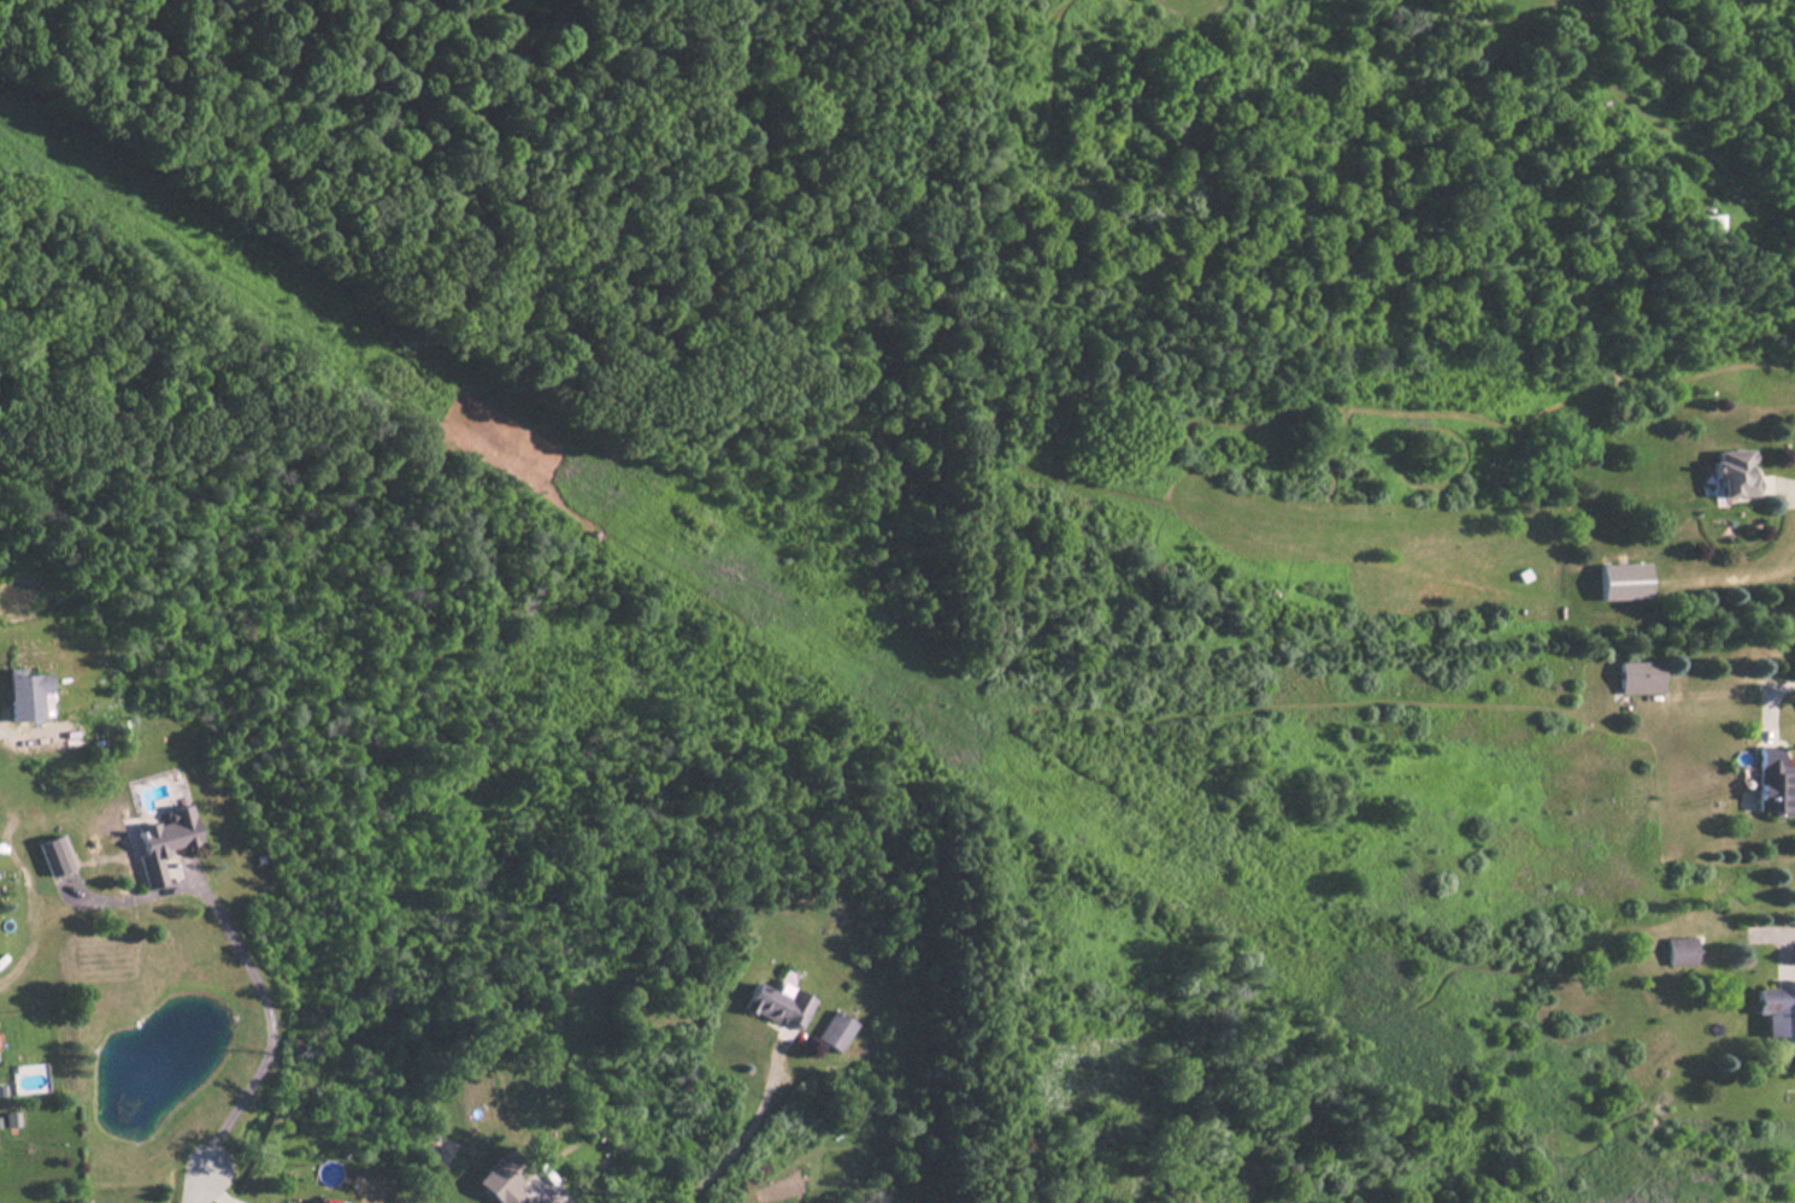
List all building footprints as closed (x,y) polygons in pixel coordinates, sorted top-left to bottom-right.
[(1720,214),(1698,214),(1698,243),(1720,243),(1720,214)] [(1756,496),(1755,448),(1715,449),(1717,497),(1756,496)] [(1599,563),(1600,600),(1649,599),(1649,563),(1599,563)] [(1618,662),(1618,694),(1662,694),(1662,662),(1618,662)] [(6,674),(6,699),(48,699),(48,674),(6,674)] [(1794,766),(1781,766),(1781,747),(1758,747),(1757,815),(1793,816),(1794,766)] [(131,826),(144,888),(164,883),(159,856),(199,847),(189,803),(163,809),(165,819),(131,826)] [(73,868),(62,834),(36,842),(47,876),(73,868)] [(1667,965),(1696,965),(1696,939),(1667,939),(1667,965)] [(813,998),(780,983),(775,991),(754,981),(742,1008),(796,1034),(813,998)] [(1756,1015),(1767,1015),(1768,1049),(1794,1048),(1794,981),(1775,982),(1775,990),(1755,990),(1756,1015)] [(836,1053),(855,1025),(833,1010),(814,1038),(836,1053)] [(495,1202),(527,1202),(512,1189),(531,1169),(507,1147),(473,1183),(495,1202)]
